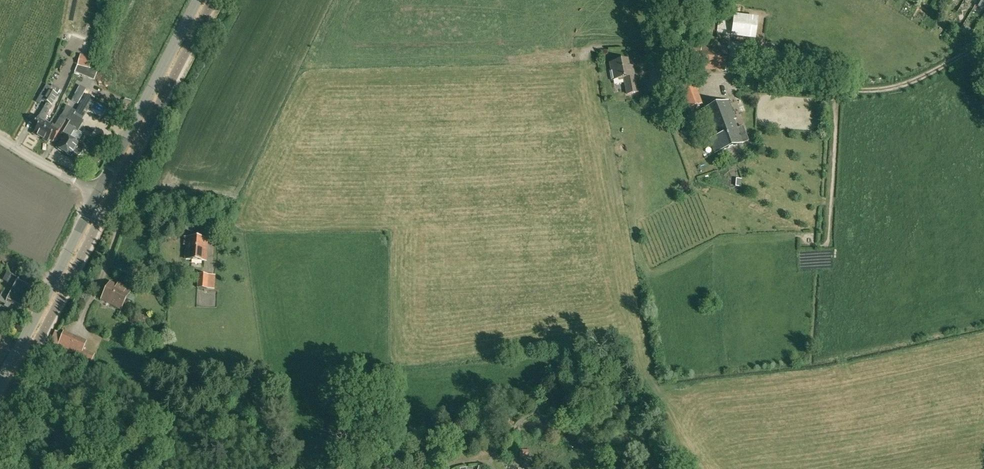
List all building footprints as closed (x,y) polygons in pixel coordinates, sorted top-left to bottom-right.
[(975,6),(980,9),(983,2),(983,0),(979,0),(975,6)] [(728,36),(768,41),(770,20),(731,15),(728,36)] [(728,50),(701,47),(699,68),(725,71),(728,50)] [(89,67),(92,56),(80,53),(77,64),(89,67)] [(611,81),(624,78),(627,94),(637,92),(632,67),(629,67),(627,60),(610,63),(611,71),(610,71),(611,81)] [(77,64),(75,71),(96,79),(99,70),(89,67),(77,64)] [(650,81),(649,92),(663,93),(665,72),(659,72),(658,82),(650,81)] [(683,111),(702,104),(695,83),(675,91),(683,111)] [(39,97),(42,99),(52,104),(60,90),(52,85),(51,87),(47,85),(39,97)] [(715,153),(748,141),(743,127),(742,127),(739,121),(737,122),(729,100),(702,110),(713,138),(710,140),(715,153)] [(33,134),(41,139),(49,125),(44,122),(52,107),(46,104),(38,119),(32,129),(35,130),(33,134)] [(54,128),(49,125),(41,139),(48,143),(50,139),(53,141),(59,131),(60,131),(66,120),(69,121),(75,111),(66,106),(54,128)] [(70,123),(62,135),(64,136),(57,150),(71,157),(74,152),(77,154),(80,154),(83,148),(82,145),(79,143),(78,143),(82,135),(77,132),(83,121),(82,120),(74,115),(70,123)] [(205,260),(206,239),(184,237),(184,245),(187,245),(186,259),(205,260)] [(13,291),(28,299),(34,288),(25,283),(27,279),(21,275),(19,277),(12,274),(8,281),(16,285),(13,291)] [(208,279),(209,275),(198,274),(197,289),(208,289),(208,284),(212,285),(213,279),(208,279)] [(121,309),(126,299),(130,292),(121,288),(123,285),(119,283),(117,286),(110,282),(102,299),(121,309)] [(28,299),(13,291),(10,297),(2,293),(0,296),(0,303),(5,305),(5,307),(11,310),(14,304),(24,309),(28,299)] [(55,332),(50,344),(80,356),(79,358),(91,363),(94,354),(83,350),(87,341),(63,332),(62,335),(55,332)] [(529,450),(520,450),(520,458),(529,458),(529,450)]
